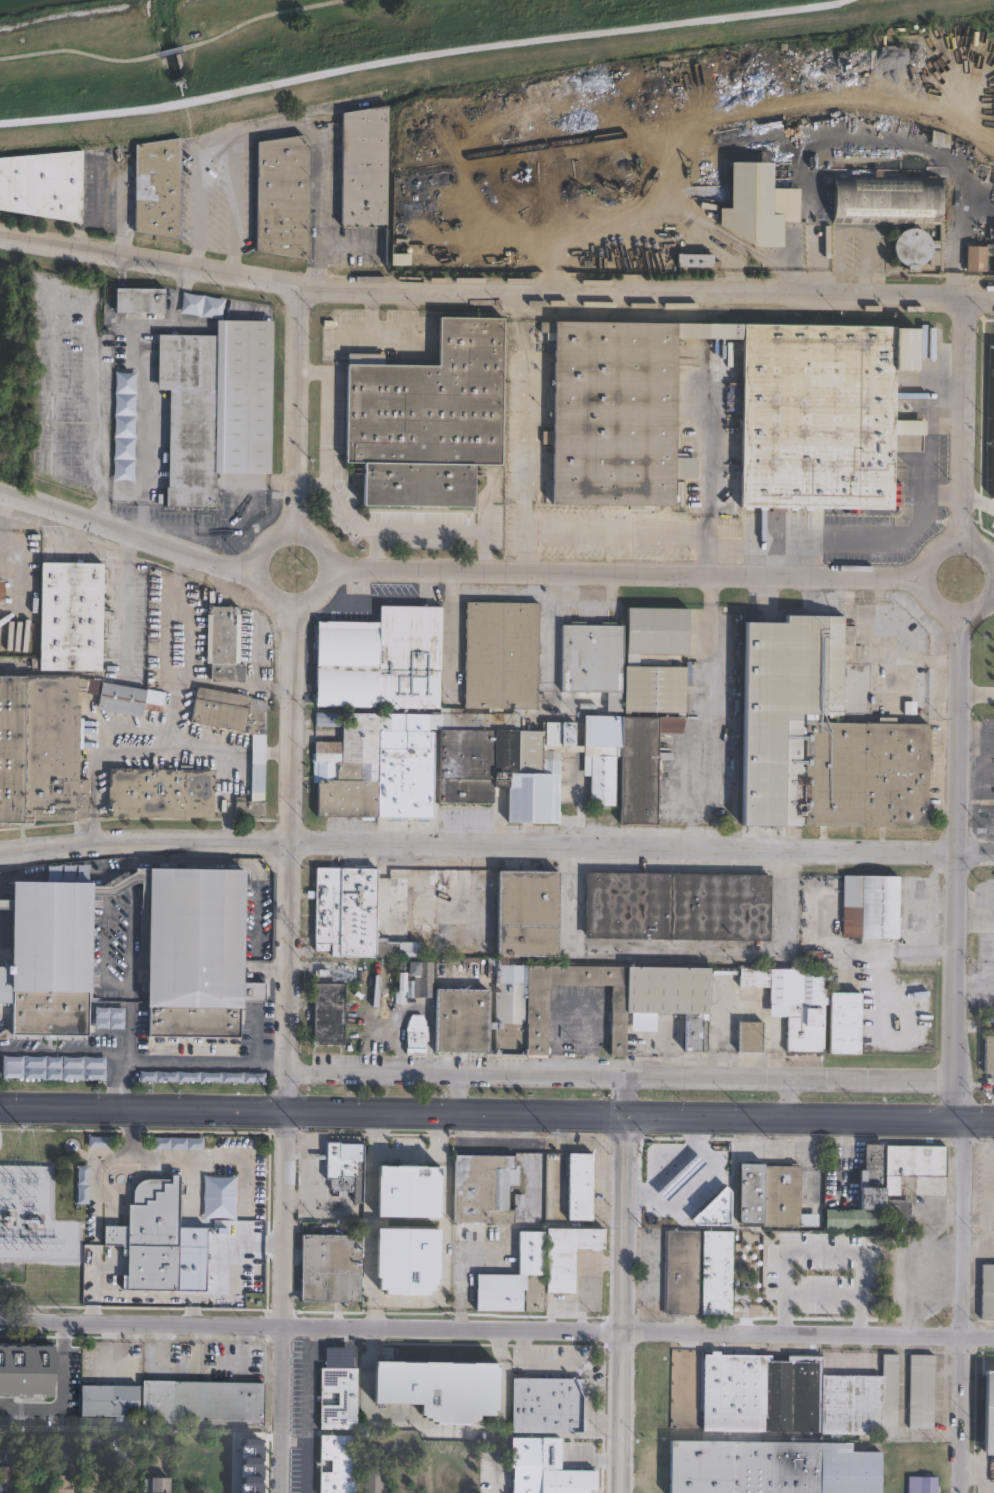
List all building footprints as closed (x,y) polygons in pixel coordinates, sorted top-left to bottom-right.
[(388,107),(387,225),(342,224),(344,114),(388,107)] [(311,143),(309,259),(257,251),(259,143),(303,135),(311,143)] [(180,139),(179,238),(135,232),(137,145),(180,139)] [(82,222),(0,209),(0,158),(83,151),(82,222)] [(775,163),(773,213),(785,214),(783,246),(752,244),(720,226),(720,208),(730,209),(731,162),(775,163)] [(882,222),(834,222),(834,178),(882,178),(942,178),(941,222),(882,222)] [(398,241),(398,245),(399,245),(399,242),(408,242),(408,265),(390,265),(389,241),(398,241)] [(993,241),(993,265),(987,264),(986,271),(968,271),(968,246),(987,247),(987,241),(993,241)] [(713,256),(712,267),(678,266),(678,255),(713,256)] [(165,290),(164,313),(116,311),(117,288),(165,290)] [(224,298),(182,293),(180,313),(221,318),(224,298)] [(505,319),(502,464),(475,464),(468,464),(468,478),(467,478),(467,510),(357,509),(357,463),(347,462),(350,355),(386,355),(385,363),(440,364),(441,317),(505,319)] [(213,473),(213,335),(213,319),(267,320),(266,473),(213,473)] [(896,328),(895,422),(926,422),(926,435),(895,435),(894,509),(879,509),(742,507),(744,339),(678,338),(676,458),(698,458),(698,479),(676,479),(675,506),(554,505),(557,322),(881,327),(896,328)] [(213,335),(213,473),(212,507),(165,507),(166,391),(153,391),(154,335),(213,335)] [(113,481),(134,481),(135,372),(114,371),(113,481)] [(104,565),(102,671),(41,670),(43,564),(104,565)] [(539,709),(466,709),(467,602),(540,603),(539,709)] [(443,607),(441,709),(317,707),(317,702),(314,702),(314,687),(317,687),(318,621),(381,622),(381,606),(443,607)] [(625,606),(685,606),(685,652),(625,652),(625,606)] [(243,615),(242,664),(246,664),(246,683),(212,682),(213,664),(208,664),(210,615),(211,607),(241,608),(241,615),(243,615)] [(847,617),(844,714),(807,714),(807,713),(806,713),(803,829),(744,827),(747,738),(745,738),(745,718),(747,719),(748,689),(746,689),(747,619),(764,620),(764,610),(791,610),(791,615),(808,616),(845,616),(845,617),(847,617)] [(619,626),(618,711),(603,711),(603,692),(558,691),(559,625),(619,626)] [(684,666),(684,711),(623,710),(623,665),(684,666)] [(33,823),(0,823),(0,675),(76,676),(163,693),(159,711),(141,708),(139,717),(94,708),(97,695),(83,692),(83,691),(76,691),(75,706),(79,706),(78,794),(87,794),(87,817),(76,817),(76,820),(33,820),(33,823)] [(248,732),(188,722),(194,685),(248,694),(247,696),(263,699),(263,816),(254,816),(254,819),(246,819),(246,816),(232,816),(232,796),(242,796),(242,800),(248,800),(248,732)] [(596,714),(576,714),(576,703),(596,703),(596,714)] [(388,713),(387,729),(432,730),(431,817),(316,816),(316,783),(310,783),(311,753),(312,753),(312,742),(339,742),(339,727),(314,727),(314,713),(388,713)] [(513,715),(513,716),(518,716),(518,729),(544,730),(544,727),(557,727),(557,745),(582,745),(582,728),(599,728),(599,746),(620,746),(621,717),(682,718),(681,734),(657,734),(656,824),(619,823),(620,758),(614,758),(614,805),(589,805),(589,756),(582,756),(582,753),(559,753),(559,822),(506,822),(507,787),(492,786),(492,803),(438,803),(439,714),(513,715)] [(929,724),(929,756),(931,756),(931,784),(929,784),(929,827),(875,827),(805,826),(806,723),(876,723),(929,724)] [(211,769),(210,817),(104,815),(105,767),(211,769)] [(237,1006),(237,1037),(146,1036),(147,1005),(143,1005),(145,865),(242,867),(240,1006),(237,1006)] [(374,867),(373,885),(374,933),(373,956),(329,955),(329,943),(313,943),(314,867),(374,867)] [(454,868),(454,886),(434,886),(434,928),(431,928),(431,938),(430,938),(430,945),(408,945),(408,942),(388,942),(388,932),(388,885),(388,879),(404,879),(404,871),(423,871),(423,869),(454,868)] [(555,872),(553,957),(504,956),(504,964),(706,968),(705,1014),(698,1014),(697,1021),(704,1022),(703,1051),(681,1051),(682,1016),(623,1014),(622,1056),(607,1056),(608,986),(545,984),(544,1055),(492,1054),(492,1029),(485,1028),(484,1053),(431,1052),(432,989),(485,990),(484,1022),(492,1022),(492,977),(483,977),(484,958),(494,958),(496,871),(555,872)] [(772,875),(771,940),(586,938),(587,872),(772,875)] [(900,877),(899,936),(874,936),(844,936),(845,876),(875,876),(900,877)] [(89,880),(87,990),(86,989),(85,1034),(10,1033),(10,1003),(11,987),(8,986),(8,964),(10,879),(89,880)] [(388,885),(388,932),(374,933),(373,885),(388,885)] [(803,953),(805,961),(820,958),(819,951),(803,953)] [(433,962),(397,961),(395,1003),(405,1003),(406,997),(432,997),(433,962)] [(10,1003),(0,1003),(0,964),(8,964),(8,986),(11,987),(10,1003)] [(831,970),(830,1004),(826,1004),(825,1053),(788,1053),(789,1016),(771,1016),(771,987),(741,987),(741,968),(831,970)] [(345,1045),(320,1045),(315,1040),(315,984),(345,984),(345,1045)] [(861,1054),(832,1054),(832,993),(861,993),(861,1054)] [(123,1008),(123,1030),(94,1029),(95,1007),(123,1008)] [(764,1052),(740,1052),(740,1022),(764,1022),(764,1052)] [(425,1050),(404,1050),(404,1030),(425,1030),(425,1050)] [(980,1035),(993,1035),(993,1071),(980,1071),(980,1035)] [(105,1056),(1,1055),(1,1080),(105,1080),(105,1056)] [(139,1082),(264,1082),(264,1071),(139,1071),(139,1082)] [(109,1147),(109,1136),(87,1135),(87,1147),(109,1147)] [(153,1148),(202,1148),(202,1137),(153,1137),(153,1148)] [(340,1143),(340,1159),(358,1159),(359,1185),(355,1185),(355,1190),(334,1190),(334,1179),(328,1179),(328,1159),(329,1159),(329,1143),(340,1143)] [(947,1145),(946,1196),(918,1196),(918,1178),(901,1177),(901,1183),(905,1183),(904,1195),(902,1195),(901,1199),(912,1199),(911,1229),(871,1229),(827,1228),(827,1209),(861,1209),(862,1170),(865,1171),(865,1144),(872,1144),(947,1145)] [(595,1154),(594,1220),(569,1220),(570,1153),(595,1154)] [(517,1156),(517,1166),(520,1166),(520,1185),(511,1185),(511,1209),(515,1209),(515,1195),(524,1195),(524,1219),(516,1219),(516,1224),(455,1223),(456,1156),(517,1156)] [(380,1220),(381,1164),(441,1165),(440,1221),(380,1220)] [(801,1165),(800,1227),(764,1226),(764,1223),(740,1223),(740,1164),(801,1165)] [(87,1203),(87,1165),(76,1165),(76,1203),(87,1203)] [(202,1218),(235,1218),(235,1175),(202,1175),(202,1218)] [(123,1289),(176,1290),(178,1179),(139,1178),(130,1186),(128,1206),(128,1225),(98,1225),(98,1245),(124,1245),(123,1289)] [(575,1293),(547,1293),(547,1228),(604,1228),(604,1249),(575,1249),(575,1293)] [(699,1315),(668,1314),(669,1231),(699,1231),(699,1315)] [(734,1232),(733,1316),(703,1315),(704,1231),(734,1232)] [(382,1289),(382,1232),(443,1233),(442,1289),(382,1289)] [(543,1311),(477,1311),(477,1277),(518,1277),(517,1232),(543,1232),(543,1311)] [(359,1234),(359,1300),(298,1299),(299,1234),(359,1234)] [(857,1251),(882,1252),(882,1238),(825,1237),(825,1260),(856,1261),(857,1251)] [(251,1277),(251,1247),(202,1247),(202,1277),(251,1277)] [(983,1265),(993,1265),(993,1319),(983,1319),(983,1265)] [(866,1308),(866,1279),(850,1279),(850,1308),(866,1308)] [(879,1450),(878,1492),(668,1492),(669,1437),(758,1438),(758,1429),(701,1428),(702,1353),(710,1353),(710,1349),(718,1349),(718,1353),(769,1353),(769,1356),(786,1356),(786,1354),(819,1355),(819,1373),(866,1374),(880,1374),(881,1353),(896,1353),(895,1435),(879,1435),(879,1432),(866,1432),(816,1431),(815,1440),(849,1441),(849,1449),(865,1450),(879,1450)] [(934,1428),(910,1428),(911,1356),(935,1356),(934,1428)] [(368,1361),(368,1402),(412,1402),(412,1411),(425,1411),(425,1419),(459,1419),(478,1419),(479,1407),(496,1408),(496,1362),(368,1361)] [(985,1367),(993,1367),(993,1453),(984,1453),(984,1438),(979,1438),(980,1372),(985,1373),(985,1367)] [(358,1429),(322,1429),(322,1369),(358,1369),(358,1429)] [(584,1433),(563,1433),(540,1433),(514,1432),(514,1379),(584,1379),(584,1433)] [(264,1425),(144,1424),(145,1382),(264,1383),(264,1425)] [(140,1416),(83,1416),(83,1386),(140,1386),(140,1416)] [(135,1446),(135,1460),(115,1459),(116,1445),(113,1445),(113,1432),(124,1432),(124,1436),(133,1437),(133,1446),(135,1446)] [(161,1447),(147,1447),(146,1433),(160,1432),(161,1447)] [(540,1433),(539,1492),(513,1492),(514,1438),(540,1433)] [(597,1461),(598,1492),(539,1492),(540,1433),(563,1433),(563,1461),(597,1461)] [(358,1436),(357,1492),(321,1492),(322,1436),(358,1436)] [(20,1486),(20,1492),(0,1492),(0,1467),(14,1466),(14,1486),(20,1486)] [(381,1470),(364,1470),(364,1492),(381,1492),(381,1470)] [(109,1471),(109,1492),(92,1492),(92,1471),(109,1471)] [(39,1490),(39,1492),(23,1492),(23,1474),(42,1474),(42,1490),(39,1490)] [(73,1475),(74,1492),(56,1492),(55,1476),(73,1475)] [(938,1492),(910,1492),(910,1477),(938,1477),(938,1486),(942,1486),(942,1492),(938,1492)] [(170,1478),(170,1492),(145,1492),(145,1479),(170,1478)]
